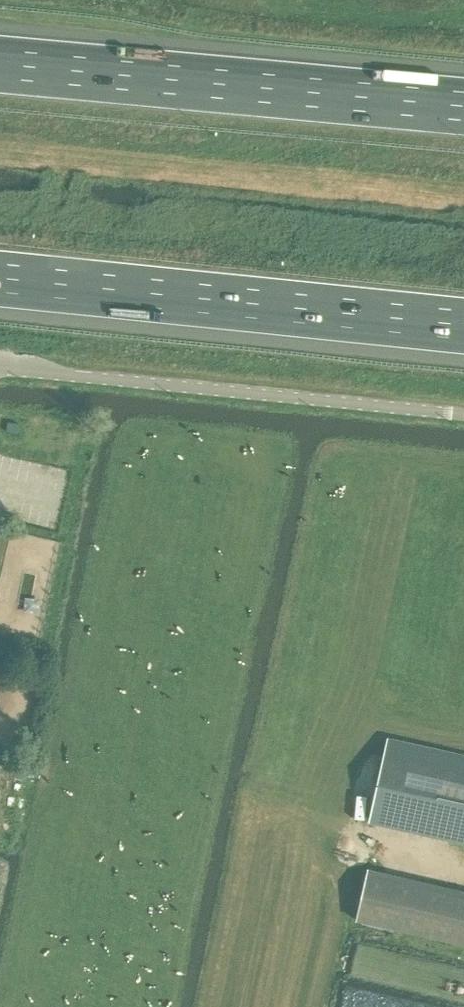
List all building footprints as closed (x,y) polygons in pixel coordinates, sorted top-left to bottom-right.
[(391,828),(463,844),(463,755),(410,743),(391,828)] [(356,920),(463,945),(463,896),(367,873),(356,920)]
